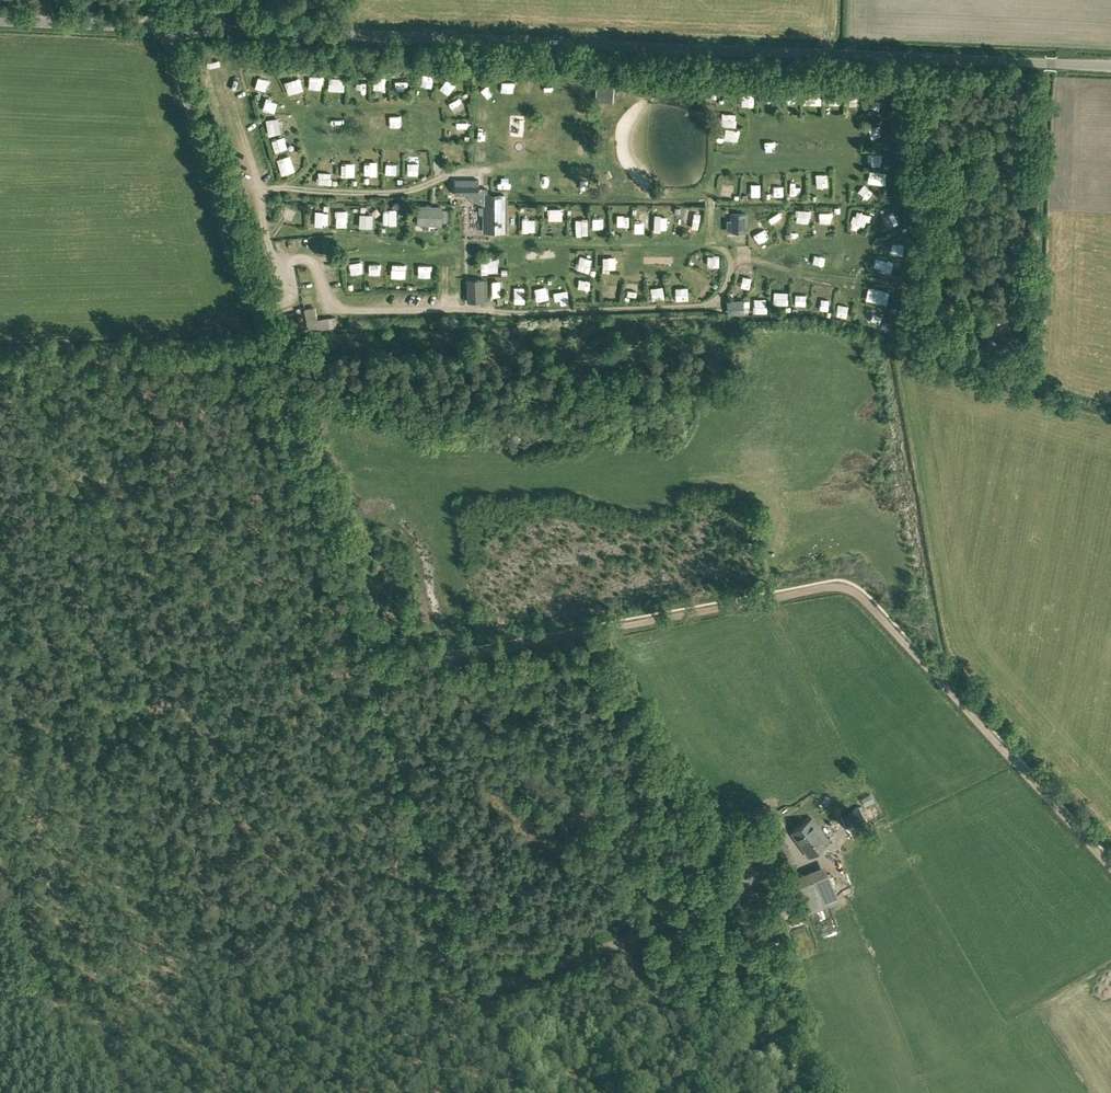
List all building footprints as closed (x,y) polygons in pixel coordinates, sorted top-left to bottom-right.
[(293,91),(307,87),(304,75),(290,79),(293,91)] [(315,86),(327,85),(326,75),(315,75),(315,86)] [(378,85),(388,86),(388,75),(378,75),(378,85)] [(407,75),(399,76),(399,86),(408,85),(407,75)] [(449,76),(444,87),(455,91),(459,80),(449,76)] [(502,80),(501,92),(513,92),(513,81),(502,80)] [(766,85),(766,99),(780,99),(780,85),(766,85)] [(745,88),(746,103),(759,102),(759,88),(745,88)] [(789,89),(789,101),(804,100),(803,89),(789,89)] [(808,101),(825,101),(825,90),(808,90),(808,101)] [(833,90),(833,101),(846,101),(846,90),(833,90)] [(853,92),(853,103),(864,103),(864,92),(853,92)] [(883,107),(885,98),(875,95),(873,104),(883,107)] [(740,123),(740,110),(726,110),(725,123),(740,123)] [(271,116),(272,131),(285,130),(284,115),(271,116)] [(458,118),(458,129),(470,129),(470,119),(458,118)] [(884,123),(874,125),(875,135),(885,133),(884,123)] [(478,136),(489,137),(489,125),(478,125),(478,136)] [(276,137),(279,148),(291,145),(288,134),(276,137)] [(452,153),(466,153),(466,141),(452,141),(452,153)] [(885,162),(884,150),(873,151),(874,163),(885,162)] [(287,171),(299,167),(294,152),(282,156),(287,171)] [(409,152),(409,166),(422,166),(422,152),(409,152)] [(346,159),(346,173),(358,173),(358,159),(346,159)] [(381,159),(369,159),(369,172),(381,171),(381,159)] [(890,180),(890,168),(873,168),(873,180),(890,180)] [(833,184),(832,170),(820,171),(821,185),(833,184)] [(795,175),(795,185),(807,185),(807,175),(795,175)] [(788,192),(788,181),(772,182),(773,193),(788,192)] [(868,183),(863,189),(871,196),(877,190),(868,183)] [(468,195),(468,200),(474,202),(474,201),(482,205),(483,232),(504,231),(504,193),(488,193),(487,187),(479,187),(479,184),(455,184),(455,194),(466,194),(466,195),(468,195)] [(296,218),(301,208),(289,204),(285,213),(296,218)] [(553,217),(567,217),(566,204),(552,205),(553,217)] [(802,205),(800,218),(814,220),(816,207),(802,205)] [(690,219),(704,219),(704,206),(690,206),(690,219)] [(340,208),(341,219),(352,219),(351,207),(340,208)] [(442,225),(443,208),(418,207),(418,224),(423,225),(423,228),(429,229),(429,225),(442,225)] [(871,224),(874,211),(860,207),(856,219),(871,224)] [(332,221),(332,208),(320,208),(320,221),(332,221)] [(578,209),(579,222),(591,221),(590,208),(578,209)] [(619,210),(620,224),(634,223),(633,209),(619,210)] [(770,213),(772,219),(783,215),(781,209),(770,213)] [(826,209),(826,221),(836,221),(836,209),(826,209)] [(369,221),(381,221),(381,211),(370,210),(369,221)] [(671,227),(671,213),(658,212),(658,227),(671,227)] [(745,227),(745,214),(732,214),(732,231),(749,231),(749,227),(745,227)] [(608,227),(609,219),(600,217),(598,225),(608,227)] [(890,228),(900,225),(898,220),(889,223),(890,228)] [(759,237),(769,233),(766,227),(757,232),(759,237)] [(583,256),(582,268),(594,269),(595,257),(583,256)] [(504,268),(504,258),(494,258),(494,269),(504,268)] [(722,268),(723,259),(715,258),(714,267),(722,268)] [(397,261),(396,273),(410,273),(410,261),(397,261)] [(745,267),(745,278),(757,278),(757,267),(745,267)] [(710,290),(717,280),(713,277),(706,287),(710,290)] [(468,278),(469,300),(483,300),(483,278),(468,278)] [(541,298),(553,297),(551,285),(540,287),(541,298)] [(654,285),(655,296),(666,296),(666,285),(654,285)] [(889,301),(893,291),(880,286),(876,296),(889,301)] [(779,301),(791,301),(791,289),(778,289),(779,301)] [(762,309),(771,308),(769,296),(760,297),(762,309)] [(882,320),(888,322),(892,313),(885,311),(882,320)] [(527,432),(513,434),(514,440),(528,438),(527,432)] [(868,821),(860,807),(842,818),(850,832),(868,821)] [(809,856),(829,842),(812,818),(792,832),(799,842),(801,841),(811,854),(809,856)] [(764,871),(777,866),(794,858),(783,836),(767,844),(768,846),(756,851),(764,871)] [(864,852),(871,842),(863,837),(857,848),(864,852)] [(803,882),(814,877),(810,868),(799,873),(803,882)] [(839,900),(828,873),(799,885),(807,903),(798,906),(802,915),(839,900)] [(796,904),(793,896),(779,902),(780,904),(768,909),(771,915),(796,904)] [(791,975),(799,972),(796,963),(787,966),(791,975)]
